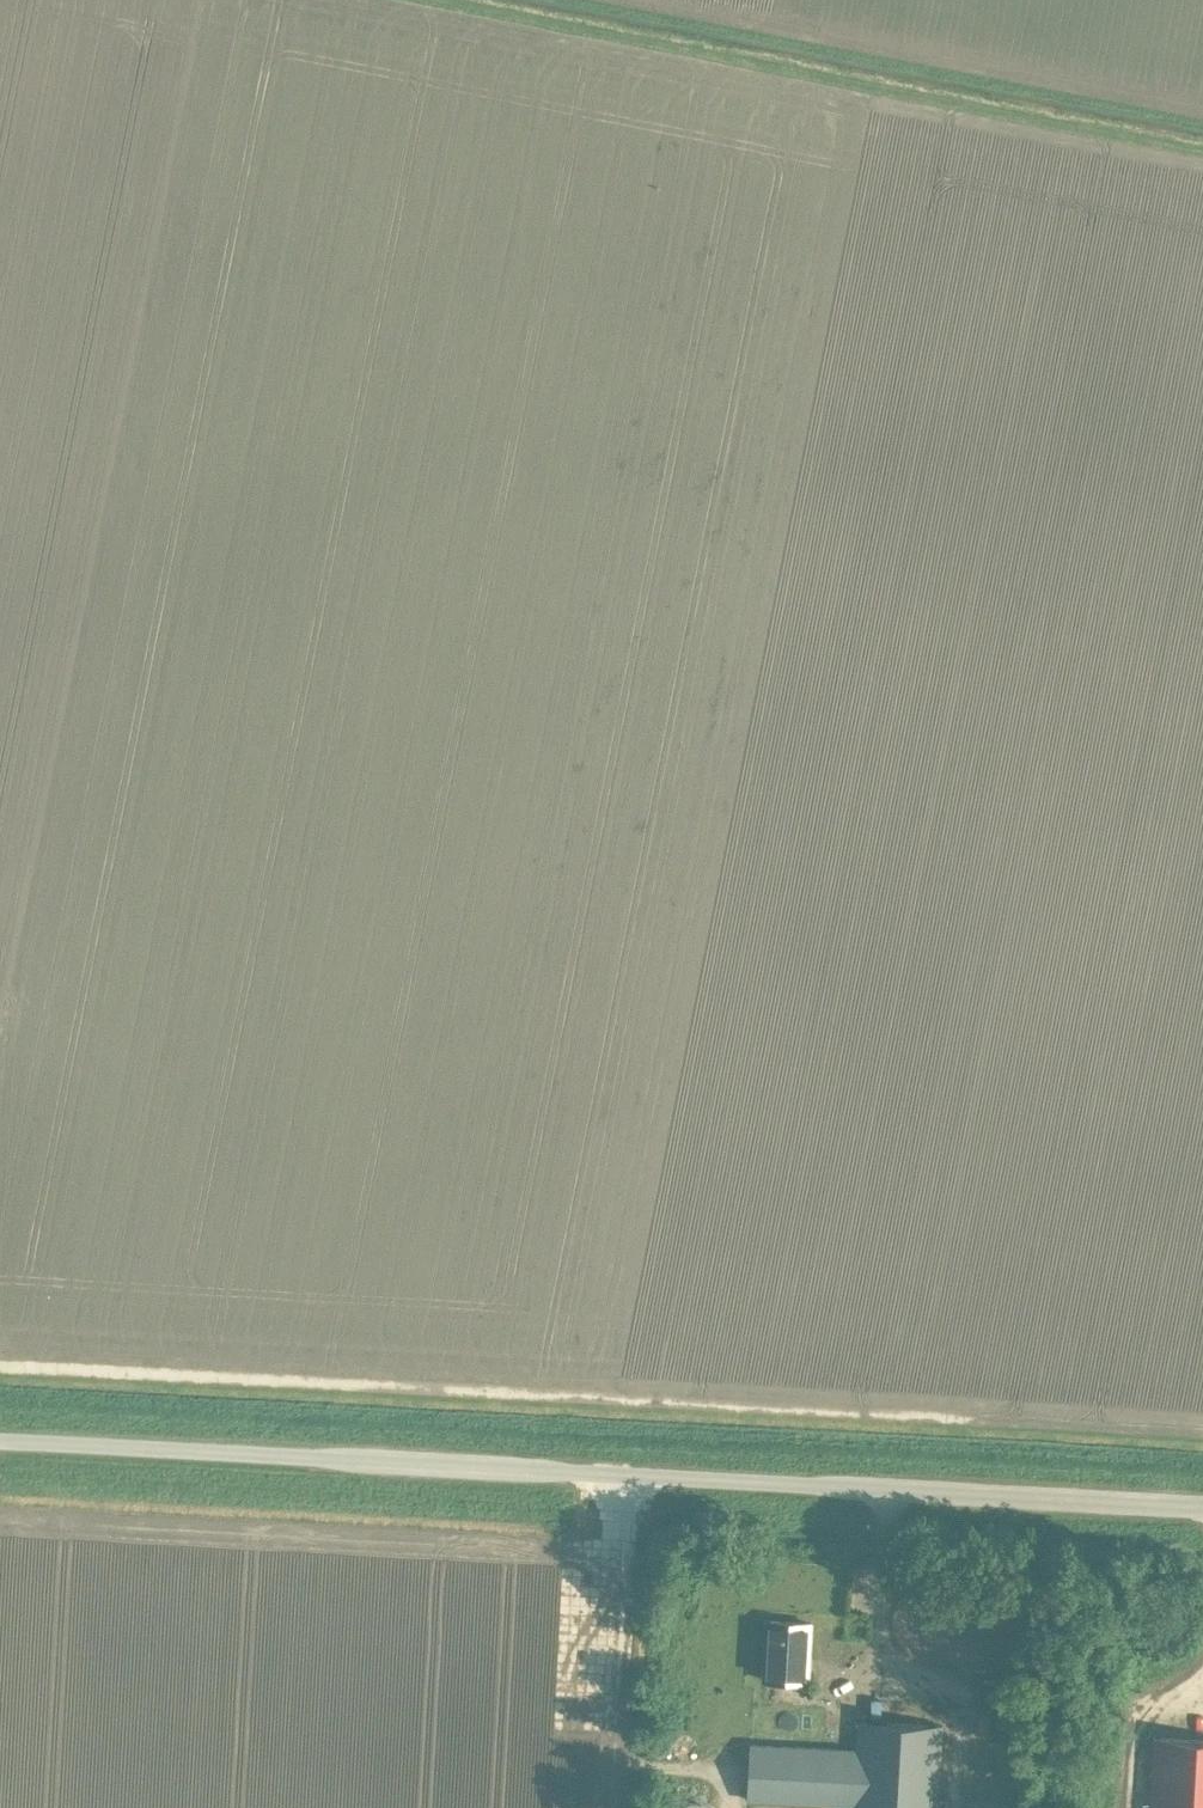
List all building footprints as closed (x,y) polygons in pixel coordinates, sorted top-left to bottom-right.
[(807,1681),(810,1622),(766,1620),(762,1679),(807,1681)] [(917,1723),(857,1720),(856,1749),(750,1743),(747,1799),(853,1804),(853,1807),(937,1807),(942,1725),(917,1723)] [(1153,1736),(1149,1807),(1202,1807),(1202,1739),(1153,1736)]
